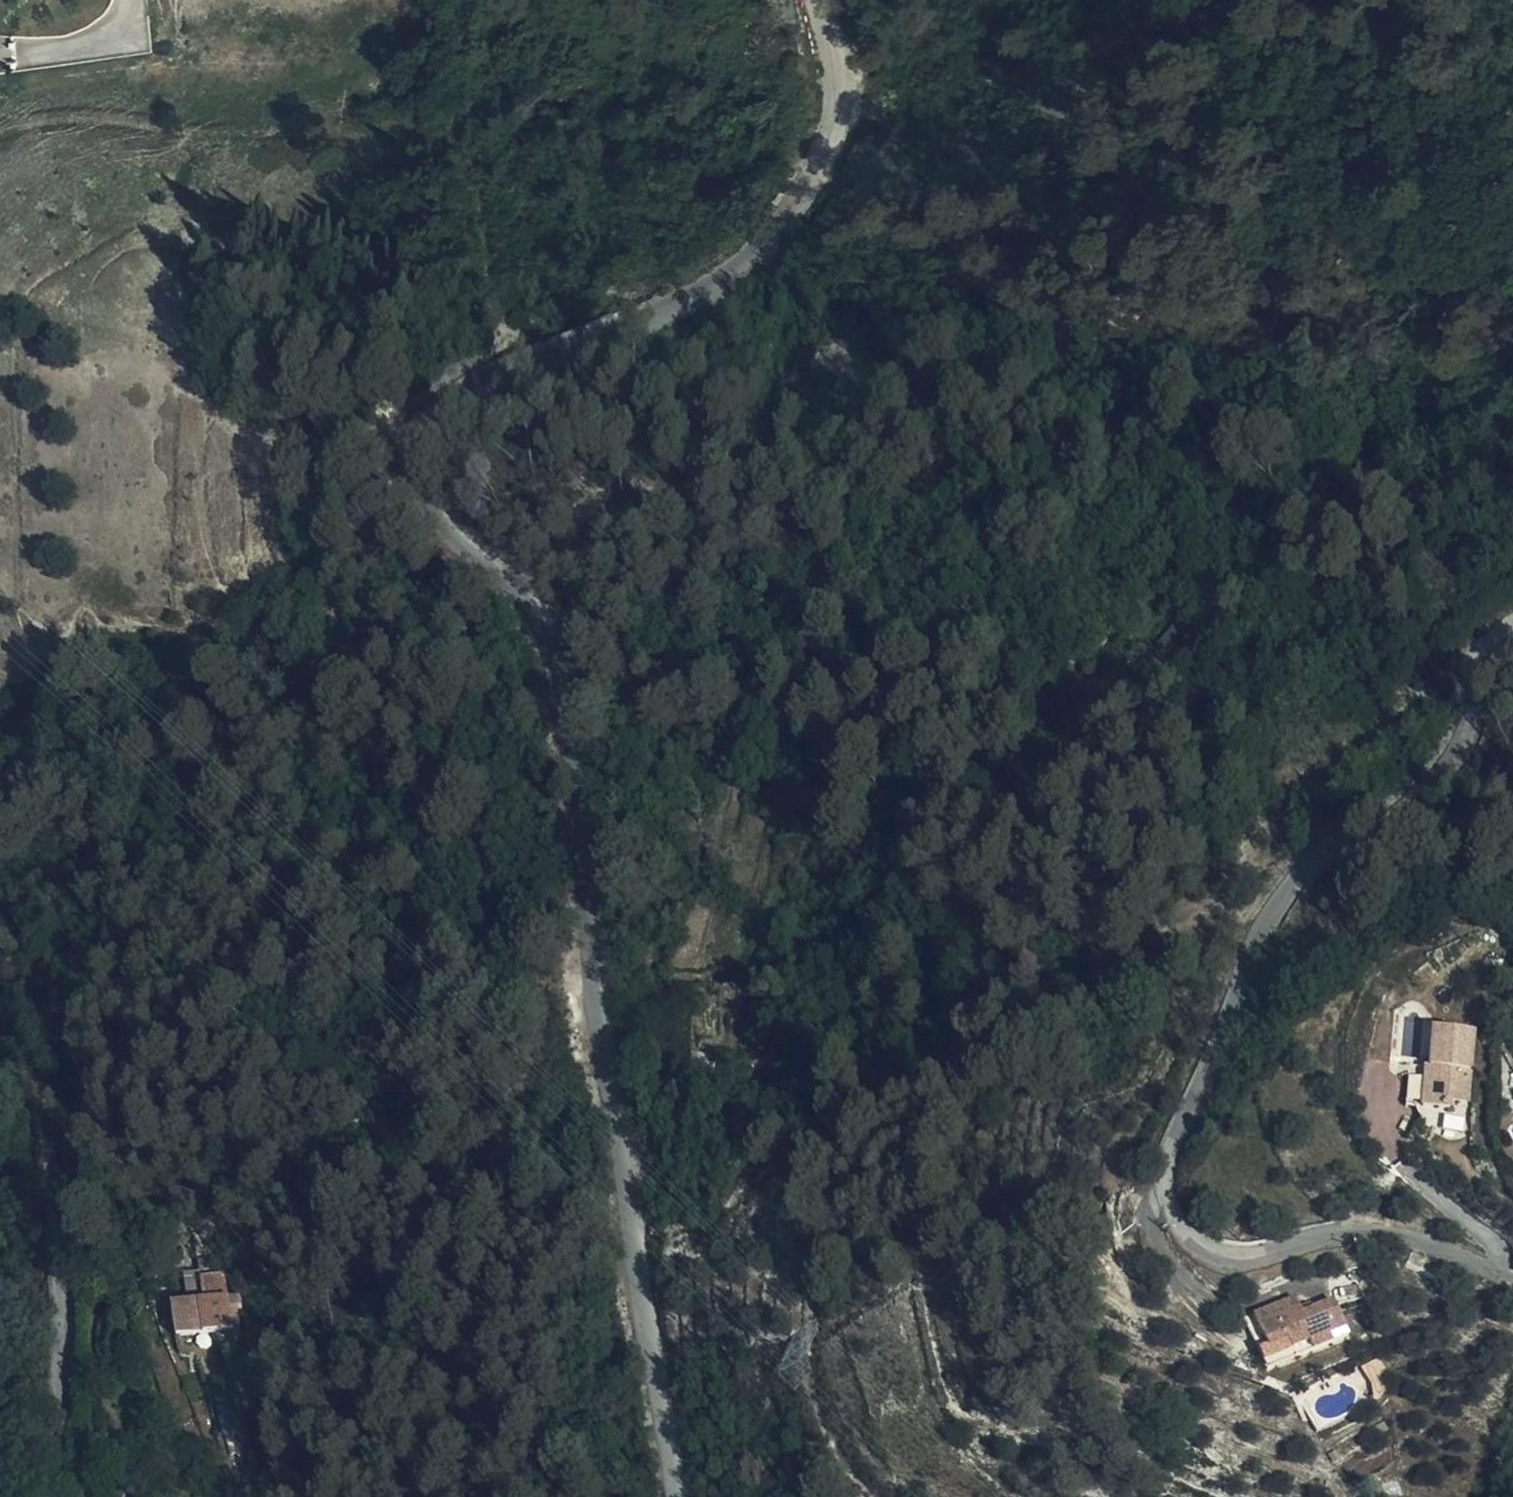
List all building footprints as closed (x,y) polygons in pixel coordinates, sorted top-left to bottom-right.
[(1469,1102),(1476,1031),(1434,1028),(1431,1065),(1410,1064),(1407,1105),(1451,1108),(1452,1100),(1469,1102)] [(223,1256),(222,1239),(210,1240),(210,1249),(213,1284),(236,1280),(233,1256),(223,1256)] [(183,1316),(213,1313),(207,1284),(213,1284),(210,1249),(194,1250),(195,1279),(179,1280),(183,1316)] [(207,1284),(213,1313),(240,1311),(236,1280),(213,1284),(207,1284)] [(1302,1312),(1295,1296),(1254,1313),(1269,1348),(1288,1340),(1295,1358),(1349,1336),(1334,1299),(1302,1312)]
